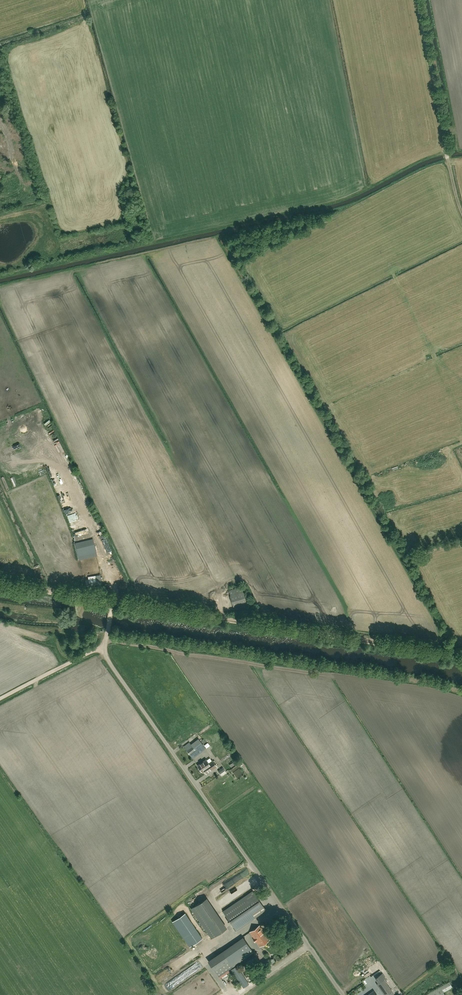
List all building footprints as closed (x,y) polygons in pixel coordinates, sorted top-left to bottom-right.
[(95,544),(77,548),(79,560),(97,555),(95,544)] [(85,579),(86,586),(90,585),(103,583),(101,574),(89,576),(89,578),(85,579)] [(246,603),(243,592),(231,596),(234,606),(246,603)] [(189,742),(184,746),(193,758),(206,748),(199,739),(192,745),(189,742)] [(213,760),(209,763),(207,759),(198,765),(200,767),(199,768),(200,770),(202,770),(202,771),(205,769),(207,773),(217,766),(213,760)] [(218,769),(222,774),(227,770),(223,765),(218,769)] [(239,765),(233,770),(239,779),(246,775),(239,765)] [(235,877),(238,882),(252,875),(249,870),(235,877)] [(266,910),(253,891),(223,911),(236,930),(266,910)] [(204,900),(192,908),(212,938),(224,929),(204,900)] [(192,944),(202,938),(185,913),(175,920),(192,944)] [(259,925),(255,928),(250,931),(260,946),(269,940),(259,925)] [(254,952),(246,941),(211,965),(218,976),(254,952)] [(250,966),(259,961),(257,956),(247,961),(250,966)] [(249,984),(236,965),(230,969),(243,988),(249,984)] [(379,973),(372,977),(385,994),(386,994),(391,991),(379,973)] [(453,987),(450,982),(426,994),(446,994),(444,992),(453,987)]
